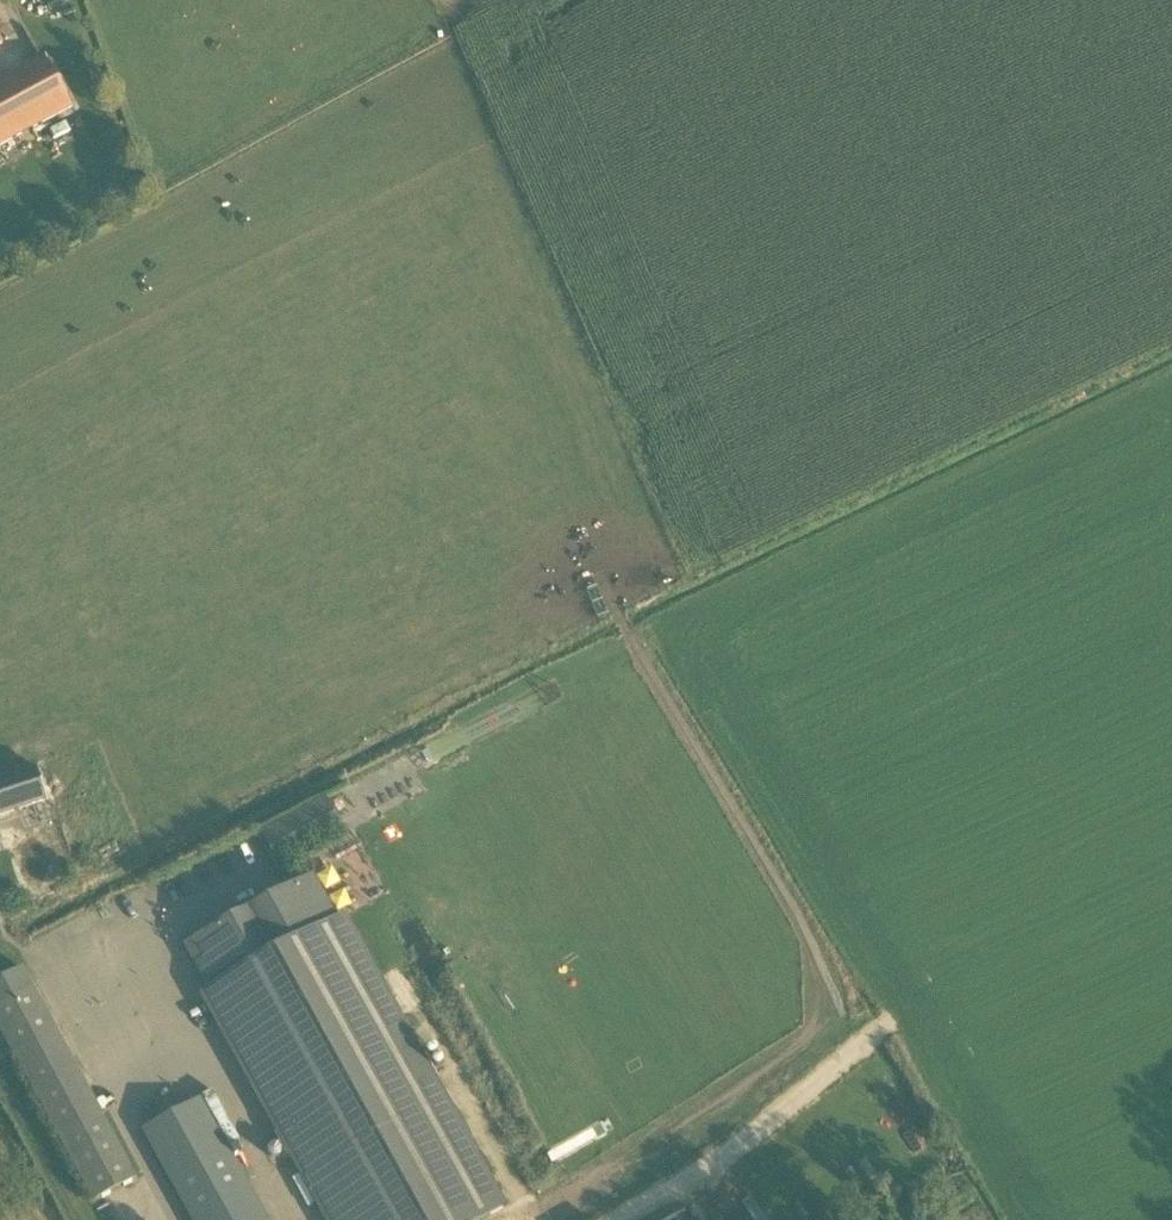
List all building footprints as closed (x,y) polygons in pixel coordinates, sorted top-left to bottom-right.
[(74,108),(46,58),(0,83),(0,149),(74,108)] [(37,768),(0,781),(0,816),(48,800),(37,768)] [(260,831),(275,859),(341,824),(326,796),(260,831)] [(312,877),(187,946),(211,990),(206,993),(282,1130),(276,1134),(289,1157),(294,1154),(331,1219),(482,1219),(503,1209),(342,917),(336,921),(312,877)] [(34,990),(23,969),(0,981),(0,1027),(94,1202),(136,1180),(34,990)] [(199,1099),(144,1130),(193,1219),(265,1219),(199,1099)] [(239,1146),(231,1150),(235,1158),(243,1153),(239,1146)] [(895,1215),(898,1219),(938,1219),(924,1198),(895,1215)]
